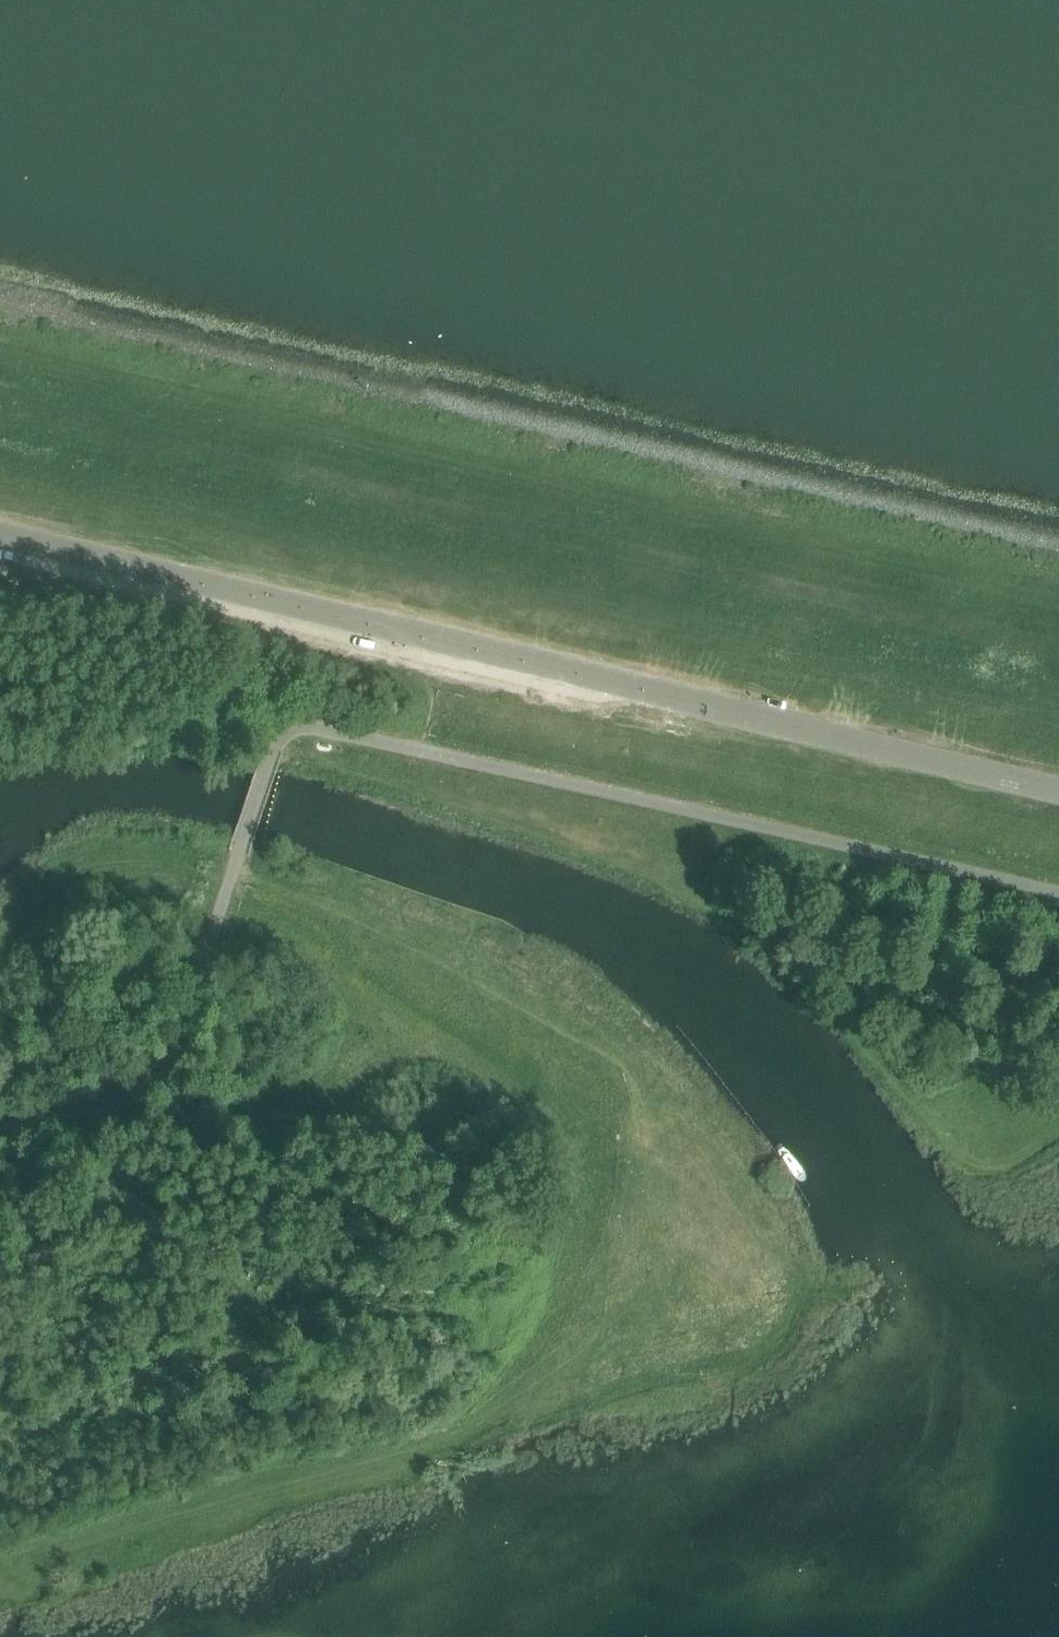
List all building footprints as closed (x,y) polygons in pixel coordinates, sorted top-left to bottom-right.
[(274,1124),(295,1128),(297,1116),(277,1112),(274,1124)]
